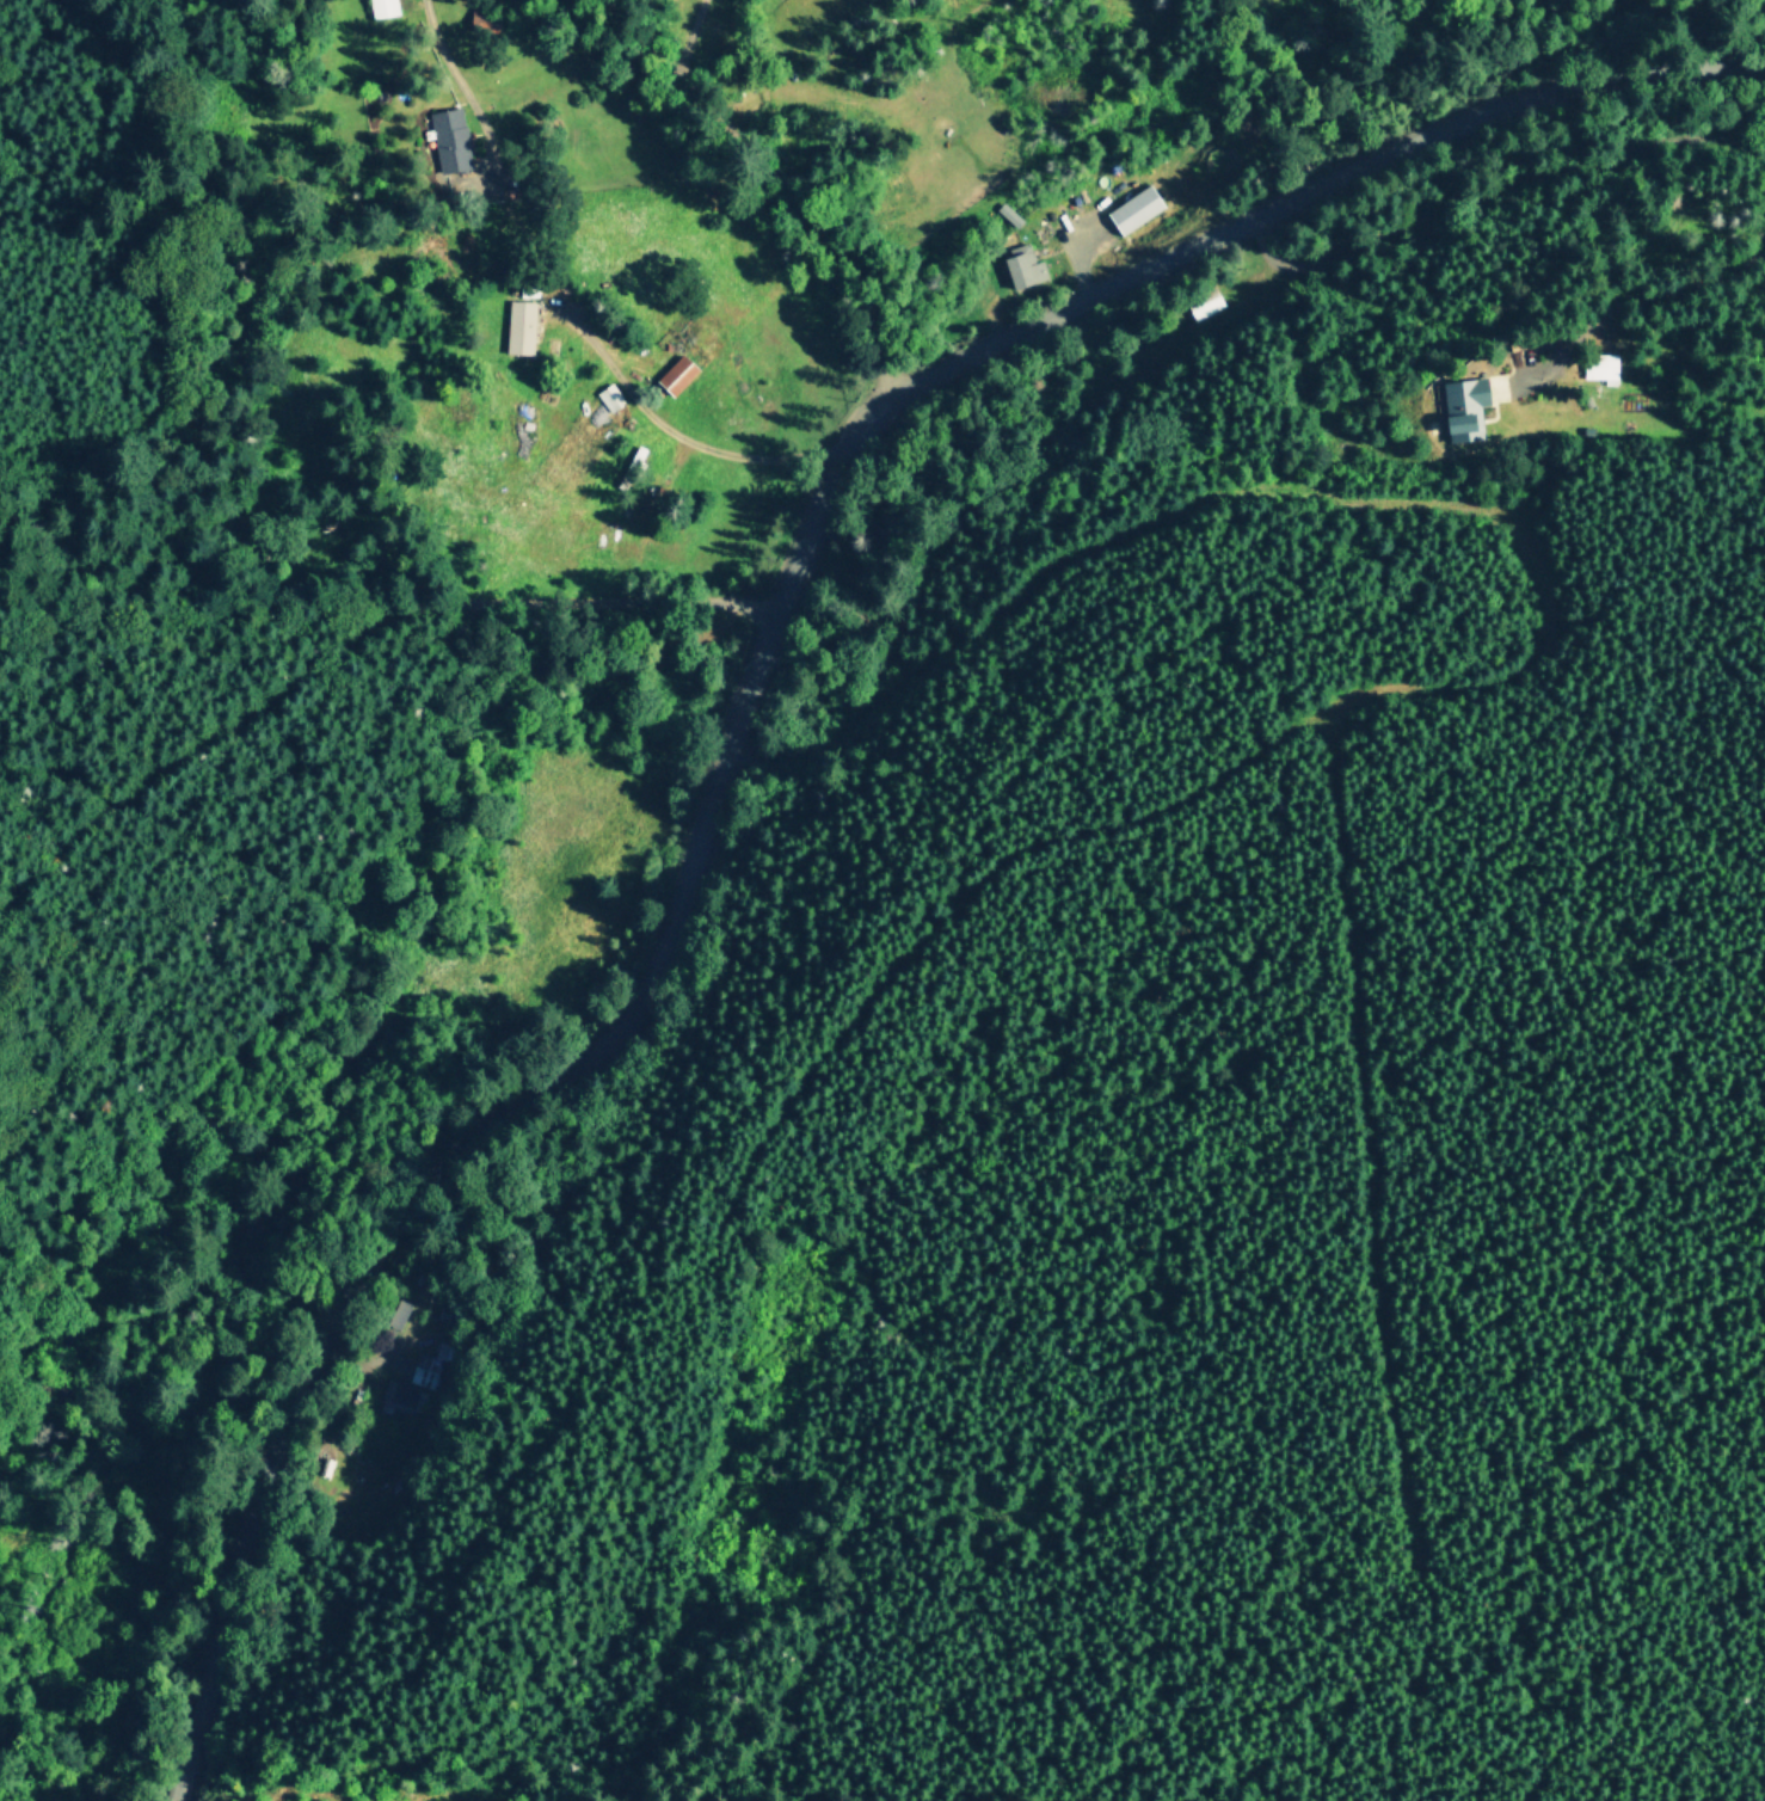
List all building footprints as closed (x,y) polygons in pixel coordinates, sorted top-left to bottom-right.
[(398,12),(396,0),(369,0),(374,18),(398,12)] [(471,168),(462,106),(430,110),(439,172),(471,168)] [(1105,211),(1121,234),(1164,205),(1148,182),(1105,211)] [(1047,279),(1042,259),(1033,261),(1029,244),(1002,250),(1010,287),(1047,279)] [(1186,301),(1192,319),(1224,309),(1218,290),(1186,301)] [(506,352),(533,353),(535,300),(507,299),(506,352)] [(654,379),(672,396),(698,368),(680,352),(654,379)] [(1617,353),(1584,353),(1583,378),(1616,379),(1617,353)] [(1483,437),(1482,425),(1475,426),(1472,407),(1490,405),(1485,375),(1440,381),(1449,441),(1483,437)] [(609,412),(624,401),(611,381),(595,392),(609,412)]
